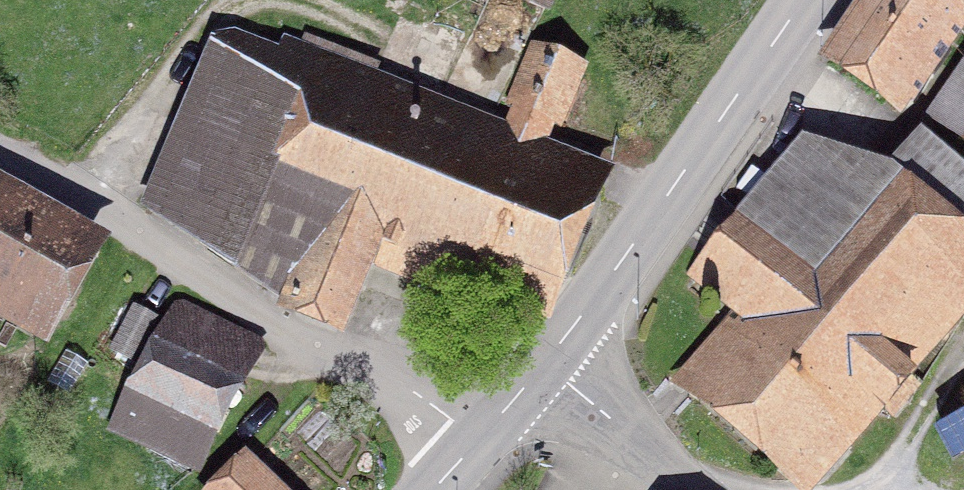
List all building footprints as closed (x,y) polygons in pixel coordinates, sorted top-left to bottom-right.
[(545,8),(549,0),(528,0),(545,8)] [(832,58),(900,106),(963,14),(963,0),(874,0),(832,58)] [(584,71),(531,49),(508,104),(517,108),(497,156),(378,107),(386,88),(371,82),(377,68),(304,37),(290,69),(223,41),(152,211),(291,303),(289,307),(338,328),(376,239),(535,304),(582,191),(532,171),(552,123),(562,126),(584,71)] [(932,117),(963,140),(963,72),(932,117)] [(963,276),(963,183),(918,144),(889,177),(800,144),(694,275),(757,329),(708,385),(800,466),(863,394),(884,412),(911,382),(889,363),(963,276)] [(0,210),(0,302),(41,326),(85,252),(3,204),(0,210)] [(165,302),(144,290),(120,333),(142,345),(165,302)] [(171,355),(149,398),(135,390),(114,429),(191,469),(212,430),(198,423),(221,381),(235,388),(257,347),(182,309),(161,350),(171,355)] [(248,462),(221,489),(276,489),(248,462)]
